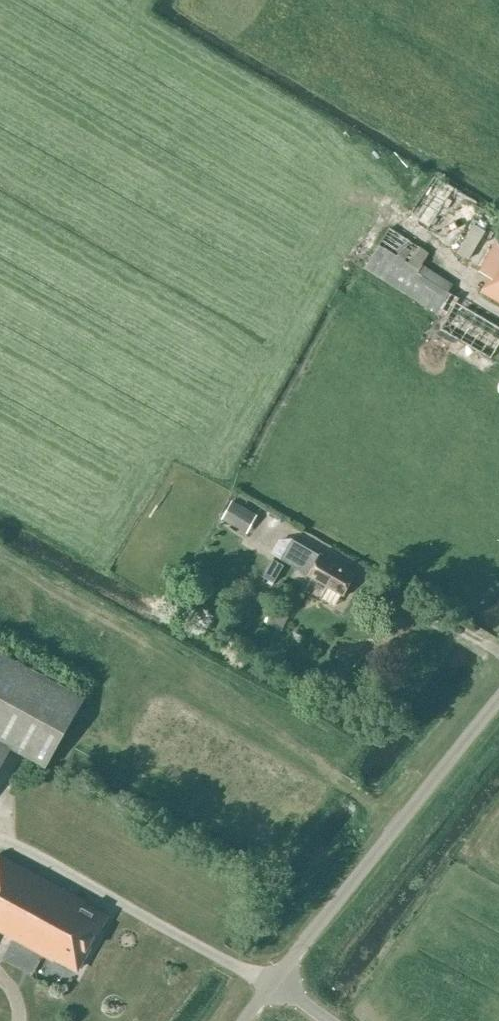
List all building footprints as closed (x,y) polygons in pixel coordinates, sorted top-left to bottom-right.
[(458,190),(434,174),(407,216),(431,231),(458,190)] [(498,236),(498,218),(487,211),(479,226),(476,225),(460,254),(469,260),(467,264),(491,277),(482,293),(498,302),(498,241),(497,240),(498,236)] [(365,268),(436,313),(448,295),(450,291),(449,291),(453,283),(423,264),(429,254),(389,229),(365,268)] [(436,313),(431,321),(491,359),(491,357),(498,362),(498,327),(457,301),(459,297),(450,291),(448,295),(436,313)] [(224,520),(244,531),(248,533),(258,514),(235,501),(224,520)] [(343,594),(354,574),(321,555),(320,556),(292,539),(281,558),(343,594)] [(10,747),(47,767),(84,697),(0,652),(0,742),(10,747)] [(10,747),(0,742),(0,766),(10,747)] [(0,856),(0,931),(54,960),(55,957),(77,969),(106,916),(84,906),(86,902),(0,856)]
